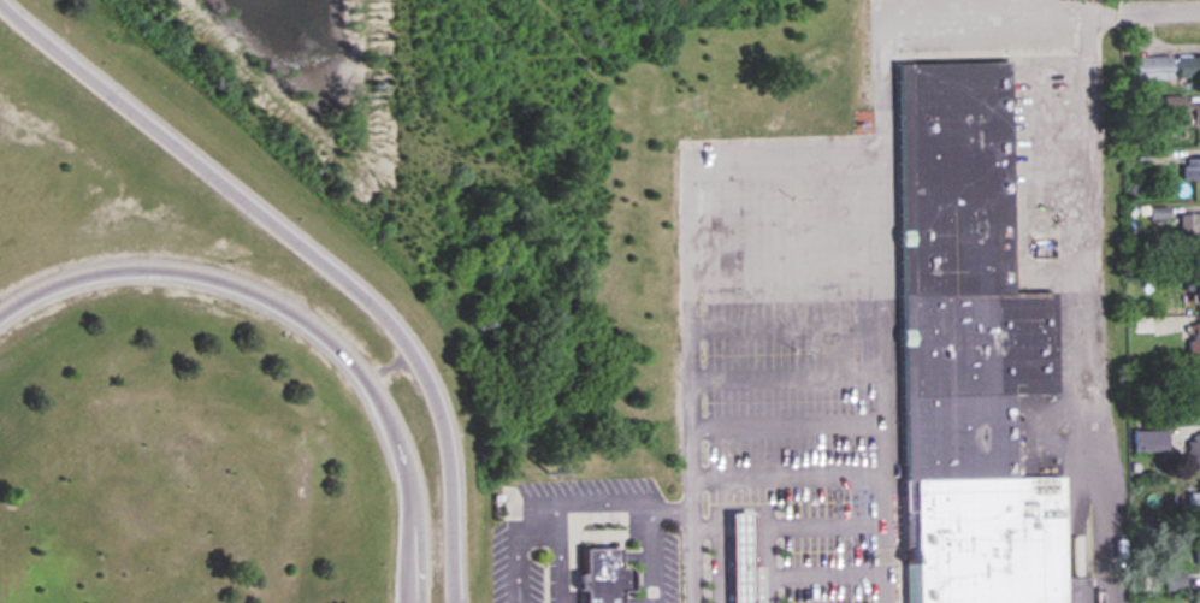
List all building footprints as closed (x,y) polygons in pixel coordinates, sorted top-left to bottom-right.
[(1199,80),(1199,56),(1131,56),(1131,81),(1199,80)] [(1059,475),(1012,477),(1011,394),(1052,394),(1051,291),(1007,292),(1004,60),(894,63),(895,152),(901,602),(1061,602),(1059,475)] [(1181,97),(1160,97),(1160,126),(1199,126),(1199,104),(1181,104),(1181,97)] [(1178,179),(1199,179),(1199,159),(1178,159),(1178,179)] [(1176,214),(1176,236),(1199,236),(1199,214),(1176,214)] [(1199,303),(1199,270),(1188,270),(1188,303),(1199,303)] [(1199,356),(1199,323),(1186,323),(1186,356),(1199,356)] [(1160,430),(1130,430),(1130,449),(1160,449),(1160,430)] [(1184,434),(1184,469),(1199,469),(1199,434),(1184,434)] [(1198,482),(1198,492),(1185,492),(1185,511),(1199,511),(1199,482),(1198,482)] [(725,512),(726,602),(746,602),(745,512),(725,512)] [(583,575),(577,575),(577,591),(583,591),(583,602),(621,602),(621,592),(629,592),(628,572),(625,568),(617,567),(616,549),(583,549),(583,575)]
